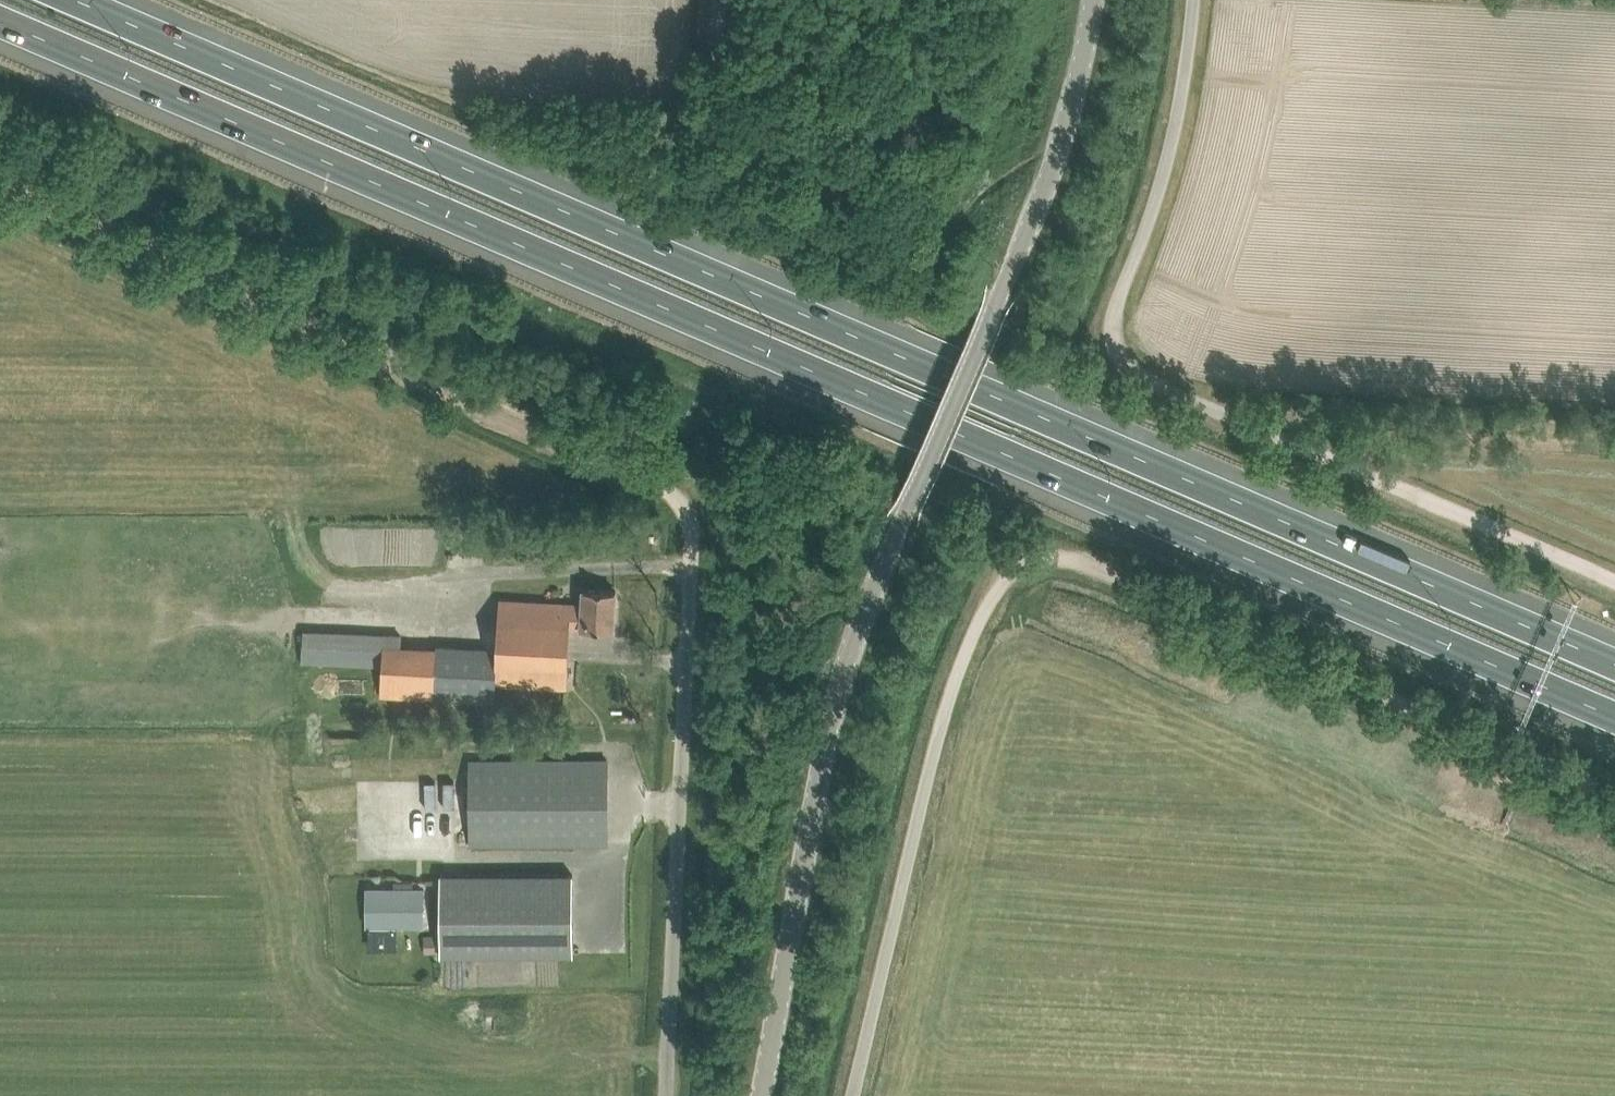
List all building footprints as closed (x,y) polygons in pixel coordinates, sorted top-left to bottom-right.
[(438,508),(348,510),(350,564),(440,561),(438,508)] [(401,644),(383,643),(382,672),(380,696),(493,702),(495,683),(545,685),(567,686),(570,627),(614,629),(616,590),(583,588),(583,604),(499,599),(498,621),(497,647),(436,643),(436,645),(401,644)] [(383,643),(401,644),(401,636),(304,632),(302,661),(334,663),(334,670),(382,672),(383,643)] [(470,844),(586,843),(607,843),(608,760),(470,760),(470,844)] [(574,871),(442,872),(442,953),(574,953),(574,871)] [(365,926),(425,926),(425,886),(365,886),(365,926)] [(424,937),(425,951),(438,950),(437,936),(424,937)]
